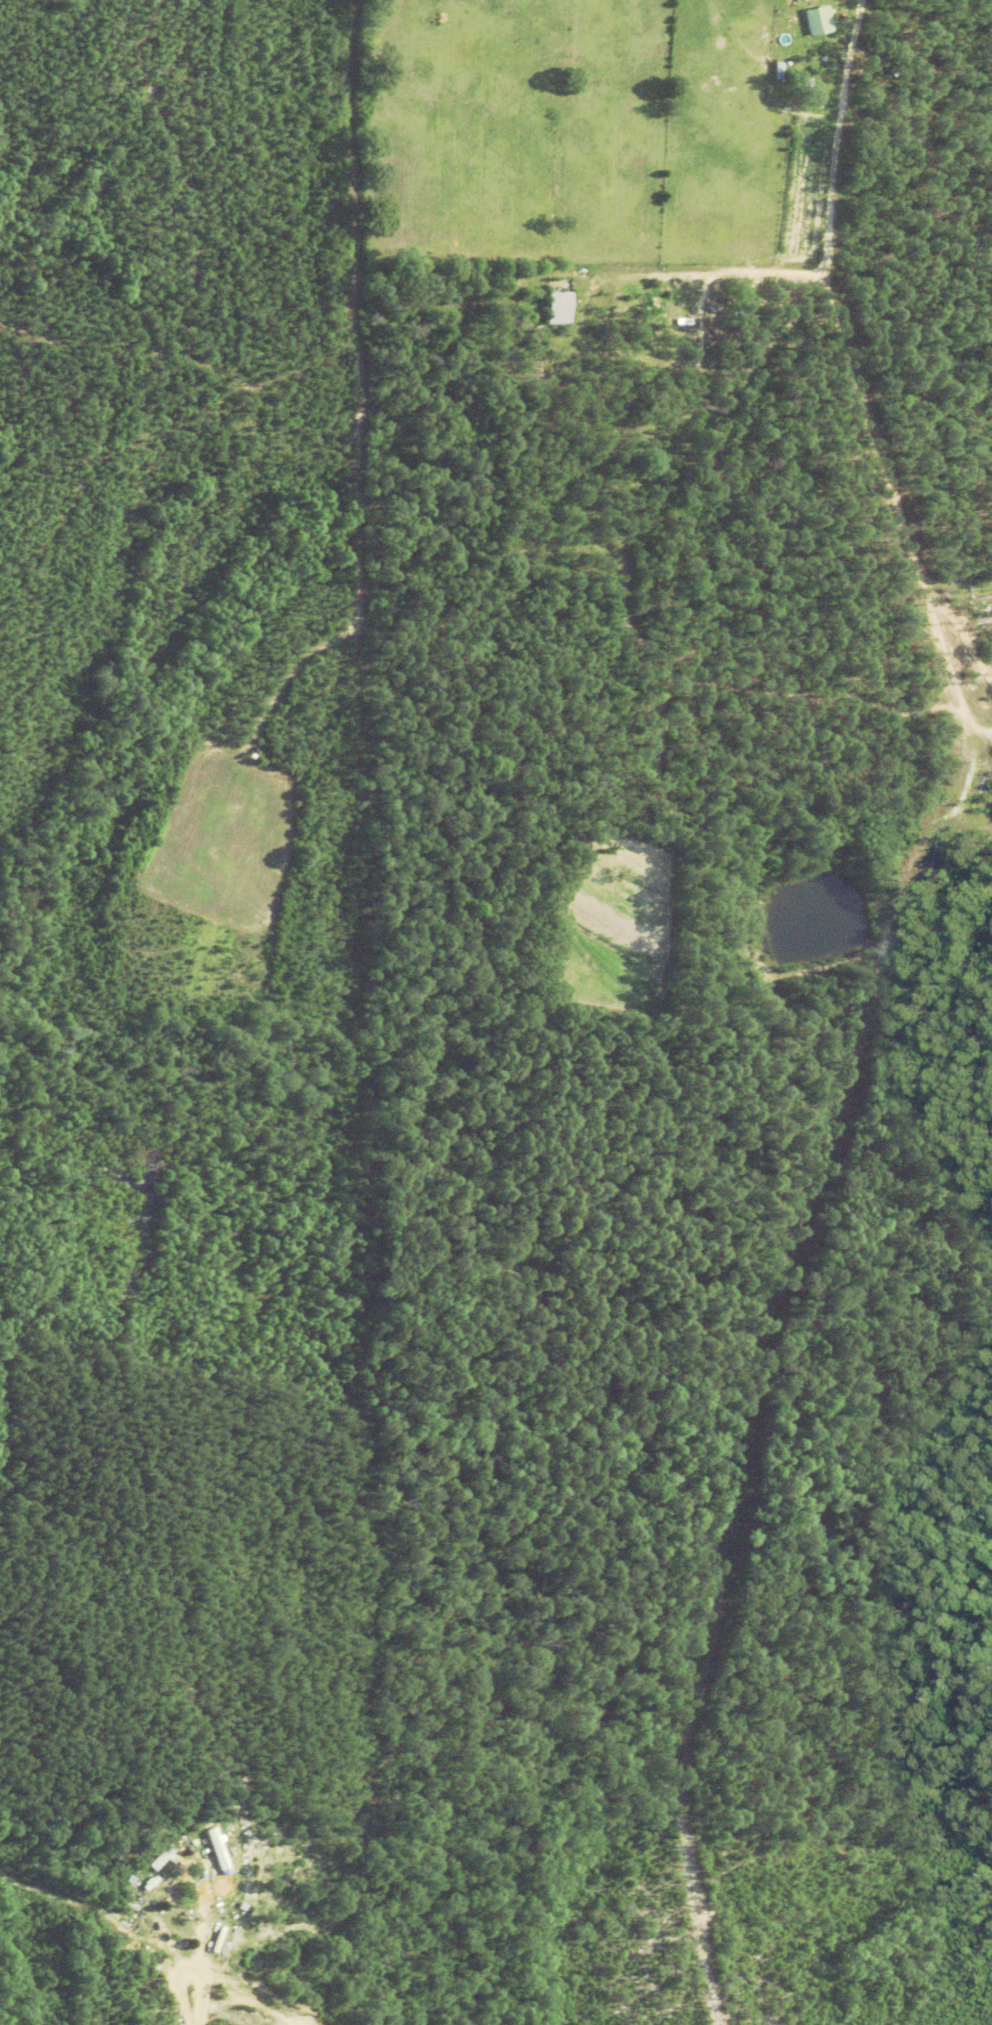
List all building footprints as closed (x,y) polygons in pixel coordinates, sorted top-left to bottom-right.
[(811,39),(835,32),(829,6),(804,13),(811,39)] [(572,294),(549,293),(549,327),(572,327),(572,294)] [(176,1852),(169,1846),(148,1867),(155,1873),(176,1852)]
